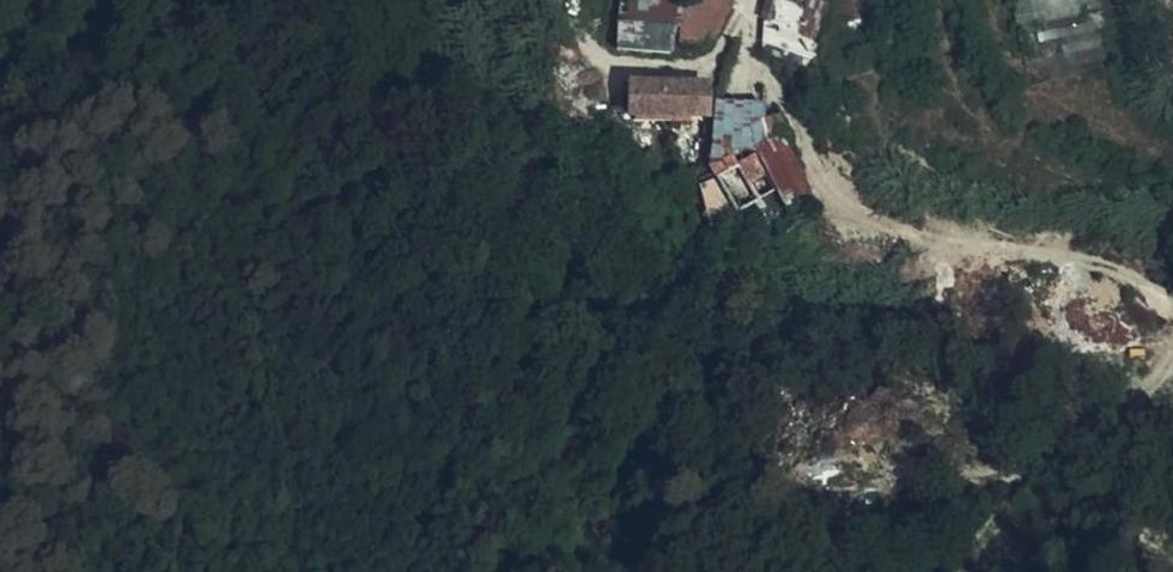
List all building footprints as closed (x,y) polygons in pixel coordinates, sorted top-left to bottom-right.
[(703,0),(621,0),(618,25),(678,29),(677,43),(711,45),(732,3),(703,0)] [(765,54),(811,72),(819,52),(825,36),(833,0),(773,0),(766,27),(768,29),(767,39),(765,54)] [(1077,16),(1081,0),(1047,0),(1045,7),(1077,16)] [(667,79),(628,78),(628,114),(669,114),(678,147),(662,151),(667,168),(684,162),(686,170),(699,166),(705,88),(667,87),(667,79)] [(761,150),(760,107),(714,103),(709,146),(717,147),(722,161),(728,171),(759,158),(755,152),(761,150)] [(722,161),(708,169),(734,216),(744,210),(758,236),(779,226),(767,198),(774,195),(779,205),(805,190),(779,141),(761,150),(755,152),(759,158),(728,171),(722,161)]
